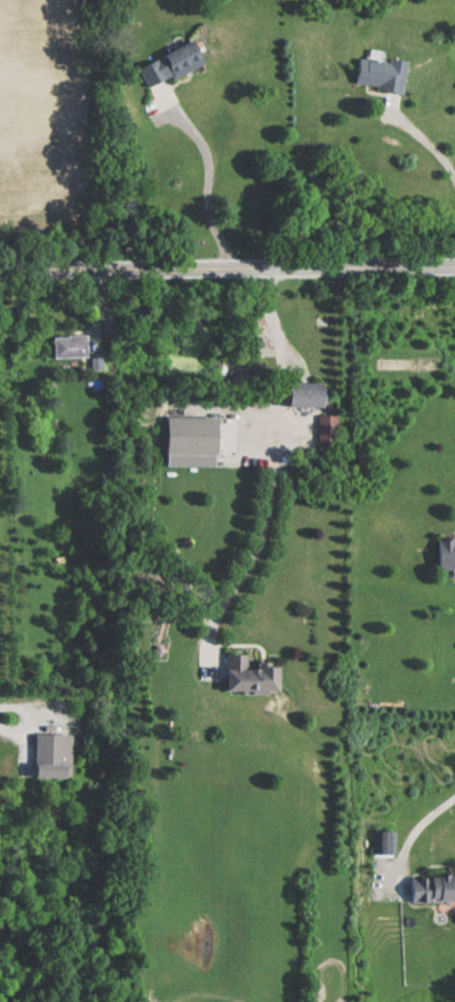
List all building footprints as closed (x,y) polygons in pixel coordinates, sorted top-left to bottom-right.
[(188,39),(141,62),(153,86),(200,64),(188,39)] [(354,58),(351,87),(399,93),(403,59),(367,54),(366,59),(354,58)] [(85,335),(52,335),(52,358),(85,358),(85,335)] [(315,407),(315,389),(280,389),(280,407),(315,407)] [(316,445),(334,445),(334,405),(324,405),(324,413),(316,413),(316,445)] [(432,539),(432,568),(454,568),(454,539),(432,539)] [(274,666),(243,665),(244,655),(220,654),(220,693),(274,694),(274,666)] [(69,778),(69,728),(31,728),(31,778),(69,778)] [(372,853),(392,853),(392,831),(372,831),(372,853)] [(454,898),(454,872),(403,876),(404,902),(454,898)]
